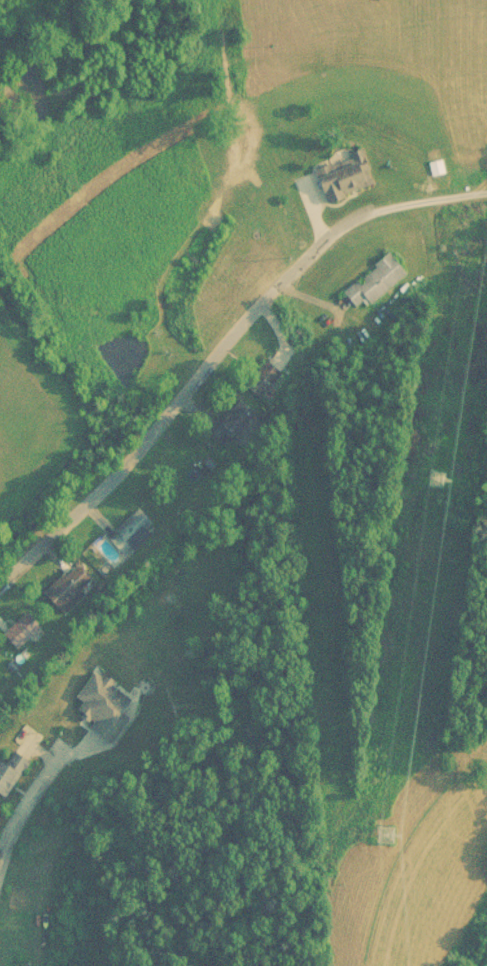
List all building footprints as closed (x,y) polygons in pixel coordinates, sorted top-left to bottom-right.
[(320,167),(329,206),(344,202),(342,193),(372,186),(364,151),(352,153),(354,159),(320,167)] [(429,175),(443,173),(441,160),(427,163),(429,175)] [(359,310),(407,272),(391,252),(343,290),(359,310)] [(258,414),(244,399),(222,420),(235,435),(258,414)] [(153,522),(138,507),(108,537),(123,552),(153,522)] [(62,613),(96,584),(79,563),(45,592),(62,613)] [(4,635),(18,650),(41,626),(27,612),(4,635)] [(116,736),(126,718),(122,716),(135,692),(94,670),(79,697),(84,700),(76,715),(116,736)] [(28,760),(17,755),(14,761),(4,756),(0,763),(0,791),(9,796),(28,760)]
